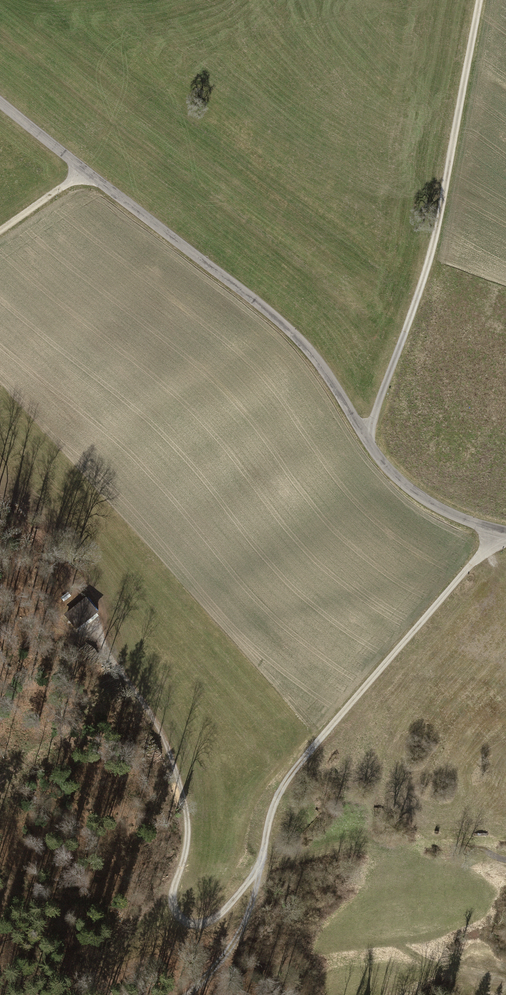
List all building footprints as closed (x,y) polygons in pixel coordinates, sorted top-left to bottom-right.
[(89,604),(64,620),(75,638),(100,623),(89,604)]
